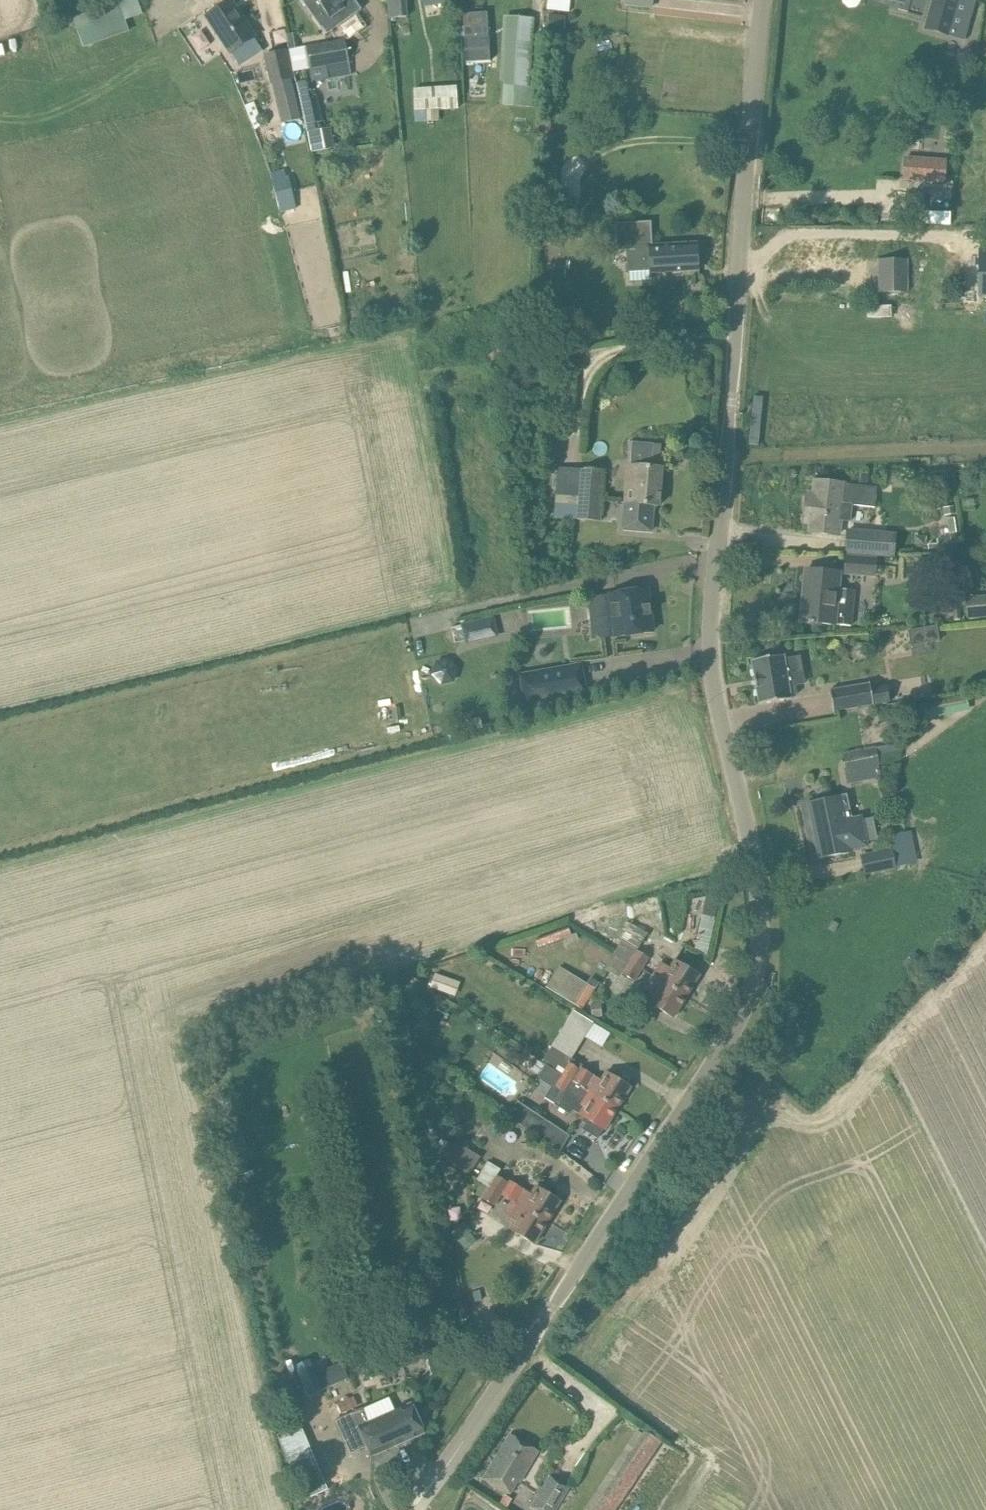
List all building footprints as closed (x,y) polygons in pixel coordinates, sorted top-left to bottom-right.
[(124,17),(118,0),(73,17),(84,46),(129,29),(124,17)] [(230,0),(207,16),(231,53),(239,65),(262,50),(254,38),(255,37),(230,0)] [(303,1),(321,28),(322,27),(327,34),(361,9),(355,0),(304,0),(303,1)] [(390,19),(408,17),(406,0),(388,0),(390,19)] [(547,10),(570,12),(571,0),(549,0),(547,10)] [(624,6),(653,9),(653,0),(625,0),(624,6)] [(978,3),(966,0),(934,0),(926,28),(948,34),(950,29),(969,34),(978,3)] [(549,29),(559,30),(560,15),(551,15),(549,29)] [(535,107),(538,81),(530,81),(535,18),(504,16),(500,82),(504,82),(503,105),(535,107)] [(351,72),(345,39),(291,49),(295,72),(330,65),(332,75),(351,72)] [(264,54),(281,124),(301,119),(284,50),(264,54)] [(459,109),(457,86),(414,89),(416,122),(438,121),(438,111),(459,109)] [(903,180),(945,183),(946,160),(905,157),(903,180)] [(293,202),(284,170),(271,174),(279,206),(293,202)] [(651,221),(615,223),(616,250),(627,250),(628,271),(651,270),(652,272),(698,270),(697,243),(652,245),(651,221)] [(977,258),(977,298),(985,298),(985,258),(977,258)] [(880,259),(880,291),(908,291),(908,259),(880,259)] [(892,305),(867,306),(867,318),(892,317),(892,305)] [(660,450),(645,449),(644,466),(636,465),(633,503),(624,502),(621,528),(651,531),(653,505),(659,506),(662,467),(658,467),(660,450)] [(603,473),(580,471),(577,524),(600,526),(603,473)] [(844,483),(815,480),(814,494),(808,493),(805,522),(811,523),(810,532),(838,535),(840,521),(851,522),(853,505),(875,507),(877,487),(848,484),(848,488),(844,487),(844,483)] [(944,507),(945,515),(954,514),(953,506),(944,507)] [(948,519),(950,533),(957,532),(955,518),(948,519)] [(848,531),(846,552),(878,554),(880,533),(848,531)] [(952,537),(938,538),(938,548),(952,547),(952,537)] [(878,557),(846,555),(844,575),(876,578),(878,557)] [(838,572),(806,569),(801,621),(810,622),(810,624),(814,624),(814,622),(852,626),(855,591),(836,589),(838,572)] [(647,589),(611,594),(617,636),(653,631),(647,589)] [(966,597),(967,619),(985,617),(985,596),(966,597)] [(493,620),(464,627),(468,643),(497,635),(493,620)] [(923,628),(925,643),(939,641),(937,625),(923,628)] [(791,697),(785,654),(751,660),(751,661),(752,661),(754,676),(756,688),(759,703),(758,703),(759,704),(792,698),(792,697),(791,697)] [(454,679),(449,661),(436,664),(441,682),(454,679)] [(585,691),(580,666),(521,676),(526,701),(585,691)] [(870,689),(869,683),(829,690),(833,709),(889,699),(887,686),(870,689)] [(893,762),(890,745),(876,748),(876,746),(843,752),(849,784),(881,777),(878,765),(893,762)] [(844,819),(840,797),(809,803),(815,833),(819,833),(824,857),(869,848),(862,816),(844,819)] [(912,864),(906,833),(890,836),(892,848),(860,855),(864,875),(896,868),(896,867),(912,864)] [(696,948),(708,950),(719,898),(707,895),(696,948)] [(623,899),(573,915),(576,926),(627,911),(626,910),(623,899)] [(571,935),(569,927),(536,939),(539,948),(565,939),(567,945),(579,940),(576,933),(571,935)] [(649,959),(638,951),(631,962),(643,969),(649,959)] [(640,973),(615,957),(606,970),(620,978),(623,974),(635,982),(640,973)] [(660,961),(652,975),(686,996),(699,975),(675,960),(670,967),(660,961)] [(593,988),(590,986),(587,984),(559,966),(546,987),(582,1009),(590,997),(593,988)] [(461,983),(435,973),(430,988),(455,997),(461,983)] [(686,996),(652,975),(643,989),(653,995),(648,1002),(673,1017),(686,996)] [(590,986),(593,988),(595,989),(600,982),(591,977),(587,984),(590,986)] [(601,1003),(591,1004),(592,1017),(602,1017),(601,1003)] [(574,1010),(565,1025),(585,1037),(594,1023),(574,1010)] [(552,1047),(543,1061),(546,1063),(561,1072),(593,1093),(617,1108),(630,1087),(613,1076),(606,1071),(601,1078),(592,1073),(591,1073),(581,1067),(580,1069),(569,1062),(571,1058),(552,1047)] [(546,1064),(539,1075),(553,1084),(561,1072),(546,1063),(546,1064)] [(553,1084),(545,1098),(570,1113),(573,1109),(589,1119),(583,1129),(597,1138),(603,1129),(604,1129),(617,1108),(593,1093),(561,1072),(553,1084)] [(458,1082),(451,1092),(460,1097),(466,1088),(458,1082)] [(518,1101),(511,1110),(507,1116),(560,1151),(571,1137),(518,1101)] [(459,1149),(448,1143),(440,1156),(450,1163),(469,1175),(480,1157),(461,1145),(459,1149)] [(500,1170),(488,1162),(477,1179),(547,1222),(560,1201),(536,1186),(531,1193),(521,1186),(520,1187),(509,1181),(508,1182),(497,1175),(500,1170)] [(501,1195),(481,1183),(475,1194),(495,1206),(501,1195)] [(547,1223),(511,1202),(504,1214),(514,1220),(509,1229),(534,1244),(547,1223)] [(452,1233),(465,1249),(476,1240),(463,1224),(452,1233)] [(342,1362),(316,1373),(323,1389),(349,1378),(342,1362)] [(424,1432),(412,1404),(368,1422),(362,1408),(336,1419),(351,1453),(367,1446),(371,1455),(424,1432)] [(328,1489),(302,1429),(280,1438),(306,1498),(328,1489)] [(645,1431),(592,1509),(614,1509),(652,1455),(660,1441),(645,1431)] [(538,1450),(510,1433),(484,1478),(509,1493),(526,1464),(529,1466),(538,1450)] [(549,1475),(530,1507),(535,1509),(556,1509),(570,1488),(549,1475)]
